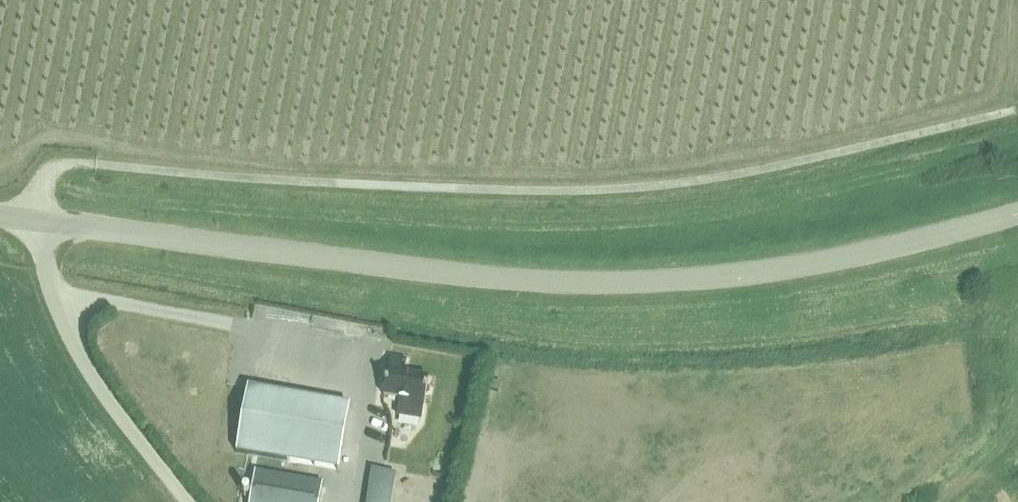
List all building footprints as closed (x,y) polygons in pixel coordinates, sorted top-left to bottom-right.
[(425,404),(429,380),(404,375),(407,361),(391,358),(384,397),(400,400),(397,417),(421,421),(424,404),(425,404)] [(339,471),(350,408),(248,388),(237,453),(339,471)] [(395,474),(372,470),(366,501),(390,501),(395,474)] [(323,484),(255,472),(250,501),(320,501),(323,484)]
